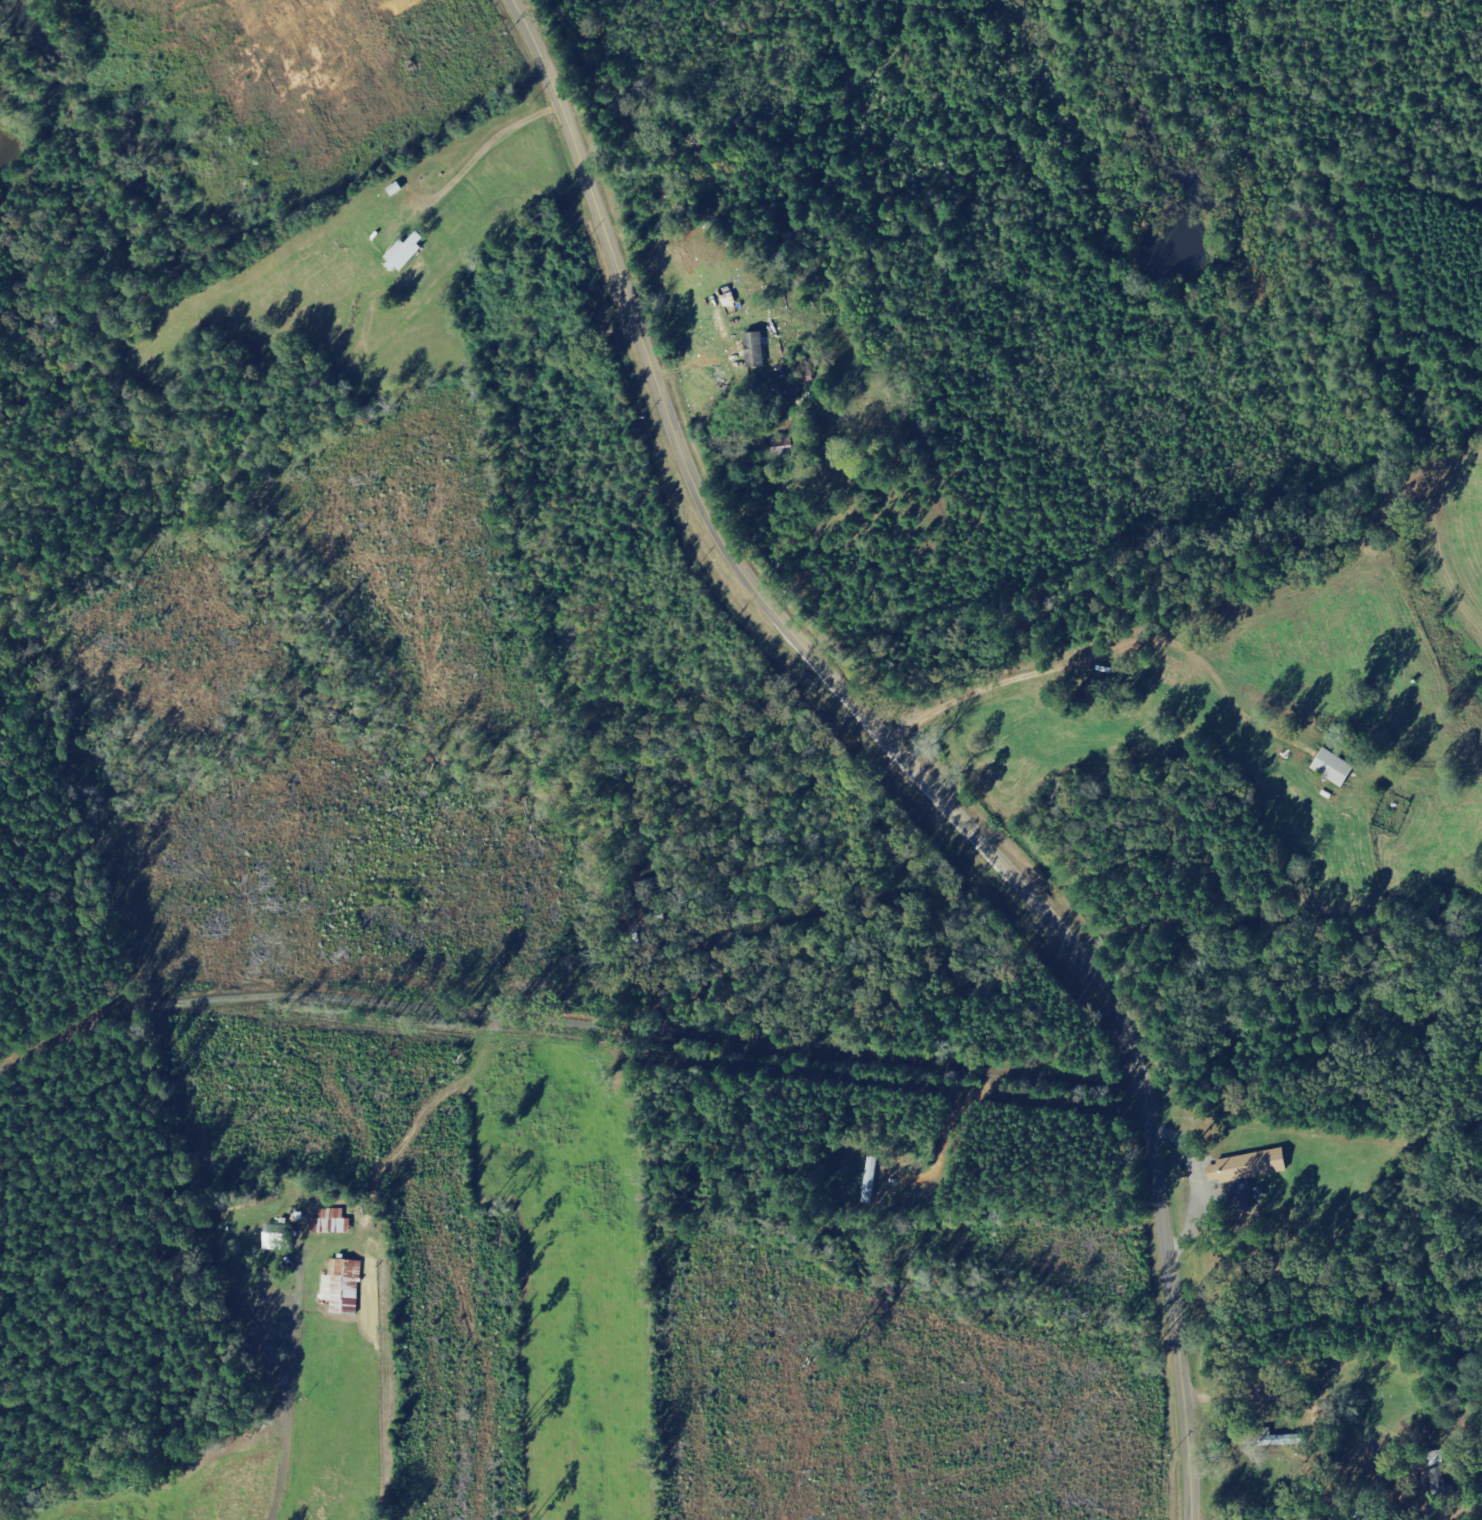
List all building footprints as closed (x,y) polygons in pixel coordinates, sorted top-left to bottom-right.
[(428,238),(420,231),(409,244),(405,240),(387,259),(403,274),(426,248),(422,244),(428,238)] [(749,333),(751,368),(768,367),(766,333),(749,333)] [(776,439),(781,462),(808,456),(803,433),(776,439)] [(1360,765),(1327,750),(1317,772),(1350,788),(1360,765)] [(1224,1160),(1229,1182),(1293,1171),(1289,1148),(1224,1160)] [(881,1157),(870,1157),(866,1203),(877,1204),(881,1157)] [(293,1251),(294,1226),(269,1226),(268,1250),(293,1251)] [(325,1301),(334,1302),(334,1314),(362,1315),(364,1261),(333,1260),(333,1276),(326,1276),(325,1301)]
